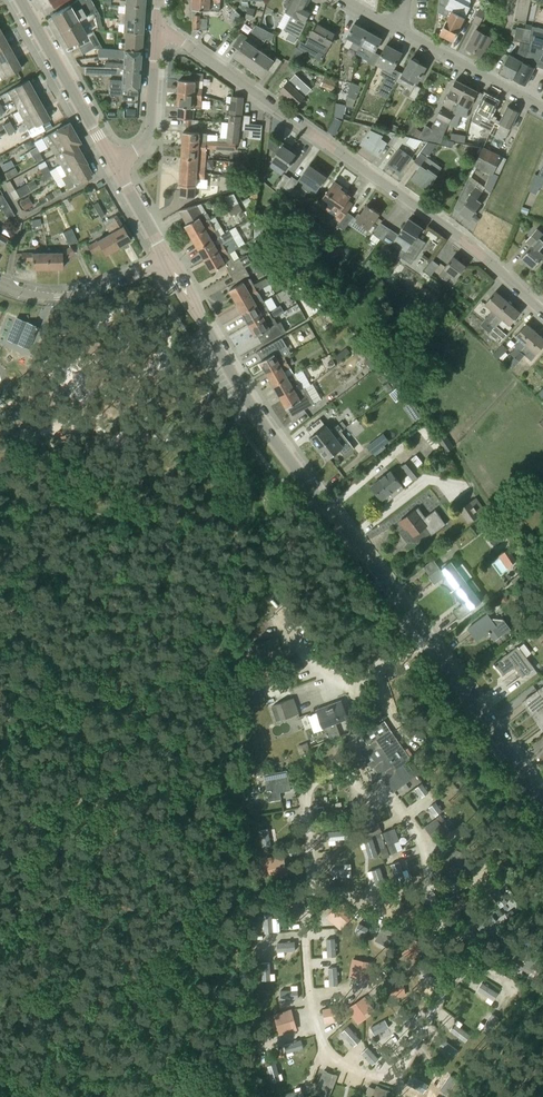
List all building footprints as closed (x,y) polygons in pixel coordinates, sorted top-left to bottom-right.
[(50,4),(52,4),(56,12),(73,3),(71,0),(48,0),(50,4)] [(51,15),(60,31),(83,17),(97,10),(91,0),(78,0),(73,3),(56,12),(51,15)] [(145,0),(125,0),(125,1),(120,1),(119,7),(125,7),(144,8),(145,0)] [(221,0),(194,0),(193,9),(220,11),(221,0)] [(292,0),(291,0),(286,0),(284,3),(285,7),(288,8),(287,11),(292,14),(284,29),(290,33),(298,37),(299,38),(307,22),(306,21),(311,11),(305,7),(309,0),(292,0)] [(470,7),(457,0),(439,0),(438,12),(448,18),(440,34),(453,41),(470,7)] [(143,21),(144,8),(125,7),(119,7),(118,7),(118,13),(119,13),(118,19),(143,21)] [(255,9),(249,7),(245,18),(252,20),(255,9)] [(473,22),(479,25),(487,10),(481,7),(473,22)] [(83,17),(60,31),(68,46),(76,42),(79,48),(90,42),(94,48),(98,48),(102,48),(93,32),(87,35),(82,25),(95,17),(97,27),(102,26),(100,18),(101,17),(97,10),(83,17)] [(207,30),(208,19),(200,18),(200,15),(195,15),(194,29),(207,30)] [(143,33),(143,21),(118,19),(118,25),(124,25),(123,32),(126,32),(143,33)] [(529,52),(529,51),(530,45),(531,39),(530,39),(532,26),(526,25),(526,23),(518,21),(514,41),(520,42),(517,58),(510,54),(500,72),(513,78),(522,61),(524,62),(526,51),(529,52)] [(311,37),(307,44),(318,51),(314,57),(321,61),(337,31),(331,28),(330,30),(317,24),(310,37),(311,37)] [(357,51),(368,31),(354,24),(347,37),(348,38),(344,47),(350,50),(351,48),(357,51)] [(260,27),(257,25),(256,25),(252,32),(265,41),(267,38),(271,33),(260,27)] [(492,37),(477,29),(467,48),(482,56),(492,37)] [(369,62),(374,52),(382,39),(368,31),(357,51),(356,54),(363,58),(369,62)] [(141,51),(143,33),(126,32),(125,43),(123,43),(122,50),(141,51)] [(248,66),(259,50),(246,40),(248,37),(242,33),(233,46),(239,50),(234,56),(248,66)] [(294,43),(298,37),(290,33),(286,39),(294,43)] [(8,45),(2,34),(0,35),(0,50),(8,45)] [(538,37),(534,49),(537,50),(536,53),(529,51),(529,52),(526,51),(524,62),(522,61),(513,78),(526,85),(536,65),(542,68),(542,38),(538,37)] [(303,51),(307,44),(301,41),(297,48),(296,47),(289,60),(291,61),(296,64),(303,51)] [(92,49),(94,48),(90,42),(79,48),(83,54),(92,49)] [(15,57),(8,45),(0,50),(0,65),(15,57)] [(390,76),(402,53),(386,45),(377,63),(384,67),(380,74),(386,77),(377,92),(389,98),(396,81),(397,80),(396,80),(390,76)] [(105,63),(105,68),(140,69),(141,51),(122,50),(102,48),(98,48),(98,57),(123,59),(123,64),(105,63)] [(262,76),(267,69),(273,59),(259,50),(248,66),(262,76)] [(21,68),(15,57),(0,65),(0,80),(2,80),(21,68)] [(416,85),(426,67),(411,59),(403,73),(401,72),(396,80),(397,80),(396,81),(407,87),(403,94),(415,100),(422,88),(416,85)] [(139,89),(140,69),(105,68),(85,67),(84,75),(105,75),(111,75),(111,74),(122,75),(122,80),(110,80),(109,87),(129,89),(138,89),(139,89)] [(202,95),(203,89),(204,74),(190,73),(190,81),(179,80),(178,93),(202,95)] [(297,104),(310,91),(294,76),(281,90),(297,104)] [(333,90),(337,81),(326,76),(321,85),(333,90)] [(13,101),(33,90),(28,80),(7,92),(13,101)] [(444,135),(449,124),(451,125),(454,119),(451,118),(454,114),(454,110),(458,102),(467,85),(456,80),(431,128),(426,125),(418,139),(428,142),(428,141),(437,143),(437,144),(441,145),(442,139),(443,139),(444,135)] [(362,87),(351,82),(346,105),(346,106),(352,108),(362,87)] [(468,110),(478,91),(467,85),(458,102),(454,110),(454,114),(451,118),(454,119),(451,125),(457,128),(461,115),(467,117),(468,110)] [(18,111),(39,99),(33,90),(13,101),(18,111)] [(202,95),(178,93),(177,107),(201,108),(202,95)] [(490,133),(496,119),(497,117),(491,114),(498,101),(485,95),(472,120),(473,121),(472,121),(479,125),(484,128),(481,135),(488,138),(490,133)] [(240,123),(241,116),(243,97),(233,96),(230,123),(240,123)] [(18,123),(23,120),(44,109),(39,99),(18,111),(13,114),(18,123)] [(346,106),(346,105),(340,103),(336,103),(335,117),(343,119),(346,106)] [(505,141),(519,112),(508,106),(500,122),(496,119),(490,133),(505,141)] [(28,130),(49,118),(44,109),(23,120),(28,130)] [(263,125),(250,123),(251,116),(244,115),(243,130),(249,131),(248,139),(261,140),(263,125)] [(413,137),(420,124),(411,119),(402,135),(410,137),(413,137)] [(6,130),(13,126),(10,121),(3,125),(6,130)] [(54,144),(75,133),(69,123),(42,138),(47,148),(50,147),(54,144)] [(238,143),(240,123),(230,123),(228,142),(238,143)] [(326,131),(331,134),(335,128),(330,125),(326,131)] [(392,125),(390,132),(397,133),(399,126),(392,125)] [(8,135),(15,132),(16,131),(13,126),(6,130),(8,135)] [(392,147),(401,134),(397,133),(390,132),(385,130),(381,136),(371,130),(361,143),(378,155),(386,143),(392,147)] [(183,145),(206,147),(207,141),(206,141),(206,134),(200,134),(200,133),(184,132),(183,145)] [(55,156),(76,144),(80,142),(75,133),(54,144),(50,147),(55,156)] [(465,143),(466,136),(452,133),(451,140),(454,141),(465,143)] [(415,149),(406,143),(410,137),(402,135),(401,134),(392,147),(397,150),(389,163),(401,171),(415,149)] [(272,136),(269,146),(275,147),(278,137),(272,136)] [(28,149),(34,146),(31,139),(24,143),(28,149)] [(453,147),(454,141),(451,140),(443,139),(442,139),(441,145),(453,147)] [(428,157),(437,144),(437,143),(428,141),(428,142),(420,153),(427,157),(428,157)] [(295,154),(292,152),(294,149),(284,143),(272,160),(287,170),(292,163),(290,162),(295,154)] [(61,167),(82,155),(76,144),(55,156),(61,167)] [(206,160),(206,147),(183,145),(182,158),(206,160)] [(32,156),(40,152),(37,147),(30,151),(32,156)] [(499,176),(506,159),(483,148),(475,164),(492,172),(499,176)] [(35,161),(42,157),(40,152),(32,156),(35,161)] [(67,177),(87,166),(86,164),(87,163),(82,155),(61,167),(67,177)] [(427,189),(439,170),(442,167),(428,157),(427,157),(412,179),(427,189)] [(205,173),(205,167),(206,160),(182,158),(181,171),(205,173)] [(238,173),(239,162),(229,161),(229,172),(238,173)] [(316,191),(327,176),(310,164),(300,179),(305,183),(302,186),(310,191),(312,188),(316,191)] [(40,169),(43,174),(50,171),(48,165),(40,169)] [(68,190),(92,177),(89,173),(91,172),(87,166),(67,177),(63,179),(68,190)] [(18,173),(15,168),(4,174),(7,179),(18,173)] [(50,171),(43,174),(46,180),(53,176),(50,171)] [(205,173),(181,171),(180,185),(182,185),(181,196),(194,197),(195,186),(196,186),(197,179),(204,179),(205,173)] [(284,187),(291,178),(284,173),(274,187),(281,192),(284,188),(284,187)] [(292,176),(291,178),(284,187),(284,188),(290,192),(298,181),(292,176)] [(476,199),(485,187),(471,176),(459,200),(466,205),(460,212),(470,220),(477,212),(475,211),(481,202),(476,199)] [(32,181),(27,184),(31,191),(36,188),(32,181)] [(350,196),(340,189),(342,187),(335,182),(319,204),(330,211),(332,208),(338,212),(335,217),(341,222),(348,212),(353,204),(347,201),(350,196)] [(31,191),(27,184),(15,190),(20,198),(31,191)] [(59,188),(52,192),(55,197),(62,193),(59,188)] [(228,209),(239,202),(234,194),(223,197),(228,209)] [(15,215),(3,195),(0,200),(0,206),(8,219),(15,215)] [(33,205),(29,197),(20,202),(24,210),(33,205)] [(253,204),(249,198),(243,201),(246,208),(253,204)] [(232,216),(243,210),(239,202),(228,209),(229,209),(228,209),(232,216)] [(101,218),(105,215),(98,203),(93,205),(95,208),(100,216),(101,218)] [(180,210),(187,224),(203,215),(198,205),(180,210)] [(368,230),(380,213),(371,207),(371,208),(367,205),(361,214),(359,213),(355,218),(357,219),(356,221),(368,230)] [(523,207),(521,213),(528,215),(530,209),(523,207)] [(92,220),(100,216),(95,208),(88,212),(92,220)] [(247,218),(244,212),(244,211),(239,214),(243,222),(248,219),(247,218)] [(344,230),(354,216),(348,212),(341,222),(338,225),(344,230)] [(192,237),(213,225),(217,223),(216,221),(212,223),(210,220),(211,219),(207,213),(203,215),(187,224),(185,225),(192,237)] [(131,240),(117,216),(111,219),(112,221),(105,225),(110,234),(117,247),(131,240)] [(42,225),(40,218),(31,220),(33,227),(42,225)] [(426,242),(416,236),(422,228),(409,219),(398,234),(381,223),(373,234),(390,247),(389,249),(412,264),(426,242)] [(526,219),(519,224),(525,233),(532,228),(526,219)] [(209,234),(221,227),(218,222),(217,223),(213,225),(192,237),(198,248),(213,240),(209,234)] [(378,225),(374,222),(368,230),(373,233),(378,225)] [(78,241),(72,228),(63,232),(69,245),(78,241)] [(542,257),(542,235),(536,229),(526,240),(532,245),(521,258),(533,268),(542,257)] [(239,248),(233,237),(232,237),(229,231),(213,241),(213,240),(198,248),(205,260),(226,248),(229,254),(230,253),(239,248)] [(117,247),(110,234),(88,246),(92,253),(101,248),(105,255),(117,247)] [(62,268),(62,261),(75,253),(70,246),(60,253),(47,253),(47,269),(62,268)] [(235,262),(230,253),(229,254),(226,248),(205,260),(212,272),(225,264),(231,274),(245,267),(252,263),(247,255),(235,262)] [(47,269),(47,253),(22,253),(22,260),(32,260),(32,269),(47,269)] [(457,278),(466,266),(453,257),(444,268),(445,269),(439,276),(446,281),(452,274),(457,278)] [(375,263),(369,259),(364,266),(371,270),(375,263)] [(272,260),(265,264),(270,273),(277,269),(272,260)] [(431,276),(439,265),(432,260),(424,271),(431,276)] [(236,283),(250,275),(245,267),(231,274),(236,283)] [(257,289),(254,285),(250,278),(230,290),(236,301),(257,289)] [(257,289),(269,282),(266,278),(254,285),(257,289)] [(260,295),(257,289),(236,301),(243,313),(257,305),(253,299),(260,295)] [(521,313),(496,291),(485,304),(492,310),(480,325),(490,333),(493,330),(499,335),(503,331),(497,326),(503,319),(510,325),(521,313)] [(269,311),(264,301),(257,305),(243,313),(249,324),(270,312),(269,311)] [(277,324),(273,318),(281,314),(277,307),(269,311),(270,312),(249,324),(256,336),(258,335),(263,344),(286,331),(281,322),(277,324)] [(28,348),(37,327),(16,319),(8,339),(28,348)] [(515,358),(520,352),(522,350),(537,332),(526,323),(515,336),(521,341),(514,347),(515,348),(510,354),(515,358)] [(542,346),(542,338),(537,332),(522,350),(526,354),(525,355),(531,361),(537,355),(536,354),(542,346)] [(267,373),(288,361),(285,357),(281,351),(288,347),(282,338),(257,351),(262,360),(260,362),(267,373)] [(509,350),(503,344),(493,354),(499,360),(509,350)] [(335,356),(339,361),(351,352),(347,346),(335,356)] [(372,371),(384,362),(373,347),(365,354),(368,358),(365,361),(372,371)] [(511,371),(525,355),(520,352),(515,358),(507,368),(511,371)] [(285,357),(288,361),(290,366),(295,363),(292,359),(290,354),(285,357)] [(294,374),(290,366),(288,361),(267,373),(273,385),(294,374)] [(301,384),(298,379),(294,374),(273,385),(280,396),(301,384)] [(392,387),(388,382),(382,387),(386,392),(392,387)] [(287,408),(288,407),(309,395),(305,388),(303,389),(301,384),(280,396),(287,408)] [(400,385),(390,393),(397,402),(407,394),(400,385)] [(309,395),(288,407),(293,416),(314,404),(309,395)] [(340,431),(349,423),(346,419),(330,431),(320,418),(307,429),(312,436),(310,437),(318,448),(340,431)] [(349,442),(341,432),(340,431),(318,448),(327,460),(343,447),(349,442)] [(390,443),(384,434),(368,447),(375,455),(390,443)] [(453,448),(445,434),(437,439),(446,453),(453,448)] [(414,480),(422,473),(411,460),(403,466),(414,480)] [(387,503),(404,488),(391,471),(372,486),(382,499),(383,498),(387,503)] [(468,522),(485,511),(476,498),(460,509),(468,522)] [(432,535),(446,524),(435,510),(425,517),(419,508),(415,511),(414,510),(402,520),(414,535),(425,526),(432,535)] [(485,516),(475,524),(480,531),(491,523),(485,516)] [(512,547),(501,552),(507,566),(518,561),(512,547)] [(466,581),(451,562),(441,569),(440,567),(428,576),(434,584),(443,577),(444,579),(446,577),(455,589),(466,581)] [(525,571),(517,576),(520,580),(528,575),(525,571)] [(480,600),(466,581),(455,589),(464,601),(462,603),(463,604),(455,610),(461,618),(472,610),(470,608),(480,600)] [(503,634),(510,629),(503,620),(496,625),(487,614),(468,628),(477,640),(485,633),(487,635),(490,633),(495,639),(502,634),(503,634)] [(281,649),(278,637),(265,641),(268,652),(281,649)] [(535,668),(518,646),(495,664),(503,675),(515,666),(523,677),(535,668)] [(250,706),(265,701),(260,686),(248,689),(249,694),(246,695),(250,706)] [(525,700),(531,707),(529,709),(534,716),(542,709),(542,687),(525,700)] [(282,719),(299,713),(293,699),(277,705),(282,719)] [(348,718),(342,701),(317,710),(323,727),(325,726),(336,722),(348,718)] [(534,716),(539,722),(540,720),(542,724),(542,709),(534,716)] [(406,783),(411,779),(402,765),(407,762),(386,733),(360,750),(364,755),(368,752),(377,764),(375,765),(394,792),(399,788),(402,792),(409,787),(406,783)] [(311,751),(308,742),(297,746),(300,755),(311,751)] [(313,773),(316,763),(309,760),(305,770),(313,773)] [(254,776),(263,774),(261,763),(252,764),(254,776)] [(291,790),(287,770),(264,775),(269,801),(281,799),(280,792),(291,790)] [(422,783),(415,788),(422,797),(429,792),(426,788),(428,788),(426,786),(425,787),(422,783)] [(436,802),(431,805),(429,807),(436,816),(442,811),(440,807),(441,806),(440,805),(439,806),(436,802)] [(446,832),(436,819),(425,826),(435,841),(446,832)] [(376,834),(381,832),(377,824),(366,830),(369,837),(376,834)] [(261,829),(264,845),(273,843),(270,827),(261,829)] [(398,851),(389,830),(383,832),(391,854),(398,851)] [(386,848),(381,850),(383,858),(389,856),(386,848)] [(463,875),(465,873),(466,871),(467,869),(468,866),(468,864),(468,861),(467,859),(466,857),(465,855),(463,853),(461,851),(459,850),(456,850),(454,849),(451,850),(449,850),(447,851),(445,853),(443,855),(441,857),(440,859),(440,861),(439,864),(440,866),(440,869),(441,871),(443,873),(445,875),(447,876),(449,877),(451,878),(454,878),(456,878),(459,877),(461,876),(463,875)] [(288,874),(283,854),(266,859),(271,879),(288,874)] [(354,877),(350,888),(362,893),(367,881),(354,877)] [(492,890),(502,906),(510,901),(507,895),(513,891),(507,881),(492,890)] [(298,906),(298,891),(284,891),(284,905),(298,906)] [(448,911),(470,902),(465,891),(444,901),(448,911)] [(341,929),(354,913),(340,902),(327,918),(341,929)] [(266,913),(267,931),(276,931),(275,913),(266,913)] [(359,923),(355,931),(365,936),(369,928),(359,923)] [(392,946),(398,934),(383,927),(377,939),(392,946)] [(417,960),(424,943),(405,935),(398,951),(417,960)] [(338,955),(338,937),(329,937),(329,955),(338,955)] [(512,949),(496,939),(491,948),(507,957),(512,949)] [(280,955),(287,954),(287,949),(298,949),(297,940),(280,941),(280,955)] [(481,954),(462,944),(458,951),(477,962),(481,954)] [(445,964),(431,956),(423,970),(437,978),(445,964)] [(368,980),(371,963),(354,959),(350,976),(368,980)] [(539,959),(533,971),(537,973),(542,961),(539,959)] [(265,979),(278,978),(277,971),(273,972),(272,961),(264,962),(265,979)] [(331,966),(331,983),(340,984),(340,966),(331,966)] [(530,973),(527,978),(525,983),(528,985),(536,972),(532,970),(530,973)] [(405,994),(400,975),(385,978),(390,998),(405,994)] [(485,980),(480,988),(496,998),(501,991),(485,980)] [(301,988),(283,989),(283,998),(301,997),(301,988)] [(375,1011),(365,997),(349,1007),(359,1022),(375,1011)] [(297,1029),(291,1007),(274,1013),(280,1034),(297,1029)] [(341,1020),(339,1008),(323,1011),(325,1023),(341,1020)] [(374,1024),(377,1034),(394,1029),(390,1019),(374,1024)] [(468,1040),(474,1031),(458,1020),(452,1029),(468,1040)] [(351,1025),(344,1031),(356,1044),(363,1038),(351,1025)] [(290,1053),(306,1047),(303,1037),(286,1043),(290,1053)] [(445,1038),(441,1044),(457,1055),(461,1049),(445,1038)] [(373,1063),(380,1058),(371,1045),(364,1050),(373,1063)] [(270,1064),(273,1081),(282,1079),(279,1062),(270,1064)] [(442,1087),(450,1093),(459,1081),(452,1075),(442,1087)] [(335,1082),(321,1077),(315,1093),(327,1096),(330,1096),(335,1082)] [(390,1091),(376,1086),(373,1096),(374,1096),(388,1096),(390,1091)]
